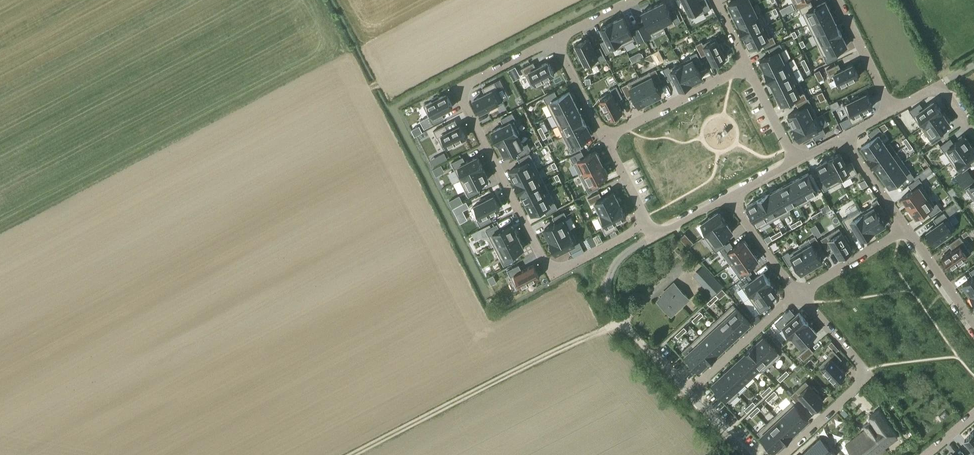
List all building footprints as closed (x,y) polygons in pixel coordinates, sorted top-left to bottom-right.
[(690,14),(702,7),(705,12),(710,9),(706,0),(701,0),(699,1),(699,0),(683,0),(690,14)] [(752,6),(750,0),(736,0),(728,4),(734,15),(752,6)] [(798,1),(793,3),(796,9),(799,7),(807,3),(806,0),(798,0),(798,1)] [(664,1),(653,7),(662,25),(673,20),(675,24),(681,21),(676,10),(670,13),(664,1)] [(807,3),(799,7),(802,13),(807,11),(812,22),(831,13),(825,2),(814,7),(811,2),(807,3)] [(734,15),(739,26),(758,16),(752,6),(734,15)] [(662,25),(653,7),(642,12),(651,31),(662,25)] [(831,13),(812,22),(817,33),(836,24),(831,13)] [(744,36),(763,27),(758,16),(739,26),(744,36)] [(632,35),(623,17),(612,22),(621,41),(632,35)] [(621,41),(612,22),(601,28),(607,40),(601,43),(607,54),(613,51),(610,46),(621,41)] [(836,24),(817,33),(823,44),(841,34),(836,24)] [(645,25),(639,28),(644,39),(650,36),(645,25)] [(764,47),(776,42),(773,36),(768,38),(763,27),(744,36),(750,47),(761,42),(764,47)] [(644,39),(639,28),(633,31),(639,42),(644,39)] [(841,34),(823,44),(828,55),(824,57),(827,63),(838,57),(835,51),(847,46),(841,34)] [(589,39),(576,45),(585,63),(598,57),(600,62),(606,59),(600,48),(595,50),(589,39)] [(702,41),(696,44),(702,55),(707,52),(713,64),(726,58),(717,39),(704,46),(702,41)] [(760,60),(765,71),(784,62),(778,51),(783,49),(780,43),(768,49),(771,54),(760,60)] [(693,59),(682,65),(691,84),(702,78),(696,66),(702,63),(696,52),(691,55),(693,59)] [(533,62),(522,68),(525,74),(529,72),(536,84),(554,74),(548,62),(536,68),(533,62)] [(765,71),(770,82),(789,73),(784,62),(765,71)] [(838,64),(827,69),(830,75),(834,73),(840,86),(859,76),(853,64),(841,70),(838,64)] [(669,66),(663,69),(668,80),(674,77),(680,89),(691,84),(682,65),(671,70),(669,66)] [(652,76),(641,82),(650,100),(662,95),(656,83),(661,80),(656,69),(650,72),(652,76)] [(820,71),(815,73),(820,82),(824,80),(820,71)] [(770,82),(776,93),(794,84),(789,73),(770,82)] [(494,82),(483,88),(486,93),(474,100),(480,112),(499,103),(492,90),(497,88),(494,82)] [(628,83),(622,86),(628,97),(633,94),(639,106),(650,100),(641,82),(630,87),(628,83)] [(797,103),(807,98),(804,93),(800,95),(794,84),(776,93),(781,104),(793,98),(796,104),(797,103)] [(613,93),(600,99),(610,118),(622,112),(616,100),(622,97),(616,86),(611,89),(613,93)] [(556,112),(575,103),(569,92),(558,97),(555,92),(544,97),(547,103),(551,101),(556,112)] [(453,106),(446,94),(428,103),(434,116),(430,118),(433,124),(444,118),(441,113),(453,106)] [(866,94),(848,103),(854,116),(850,118),(852,124),(864,118),(861,112),(873,107),(866,94)] [(800,109),(788,115),(794,128),(813,118),(807,106),(811,104),(808,98),(807,98),(797,103),(800,109)] [(917,113),(925,124),(942,112),(934,101),(923,109),(919,104),(909,111),(913,116),(917,113)] [(556,112),(562,123),(581,113),(580,113),(575,103),(556,112)] [(950,123),(942,112),(925,124),(933,135),(929,138),(932,144),(943,136),(939,131),(950,123)] [(504,125),(492,131),(499,143),(517,134),(511,122),(515,119),(512,113),(501,119),(504,125)] [(568,133),(586,124),(581,113),(562,123),(568,133)] [(812,134),(815,139),(826,134),(823,128),(819,130),(813,118),(794,128),(800,140),(812,134)] [(419,124),(412,127),(415,134),(422,130),(419,124)] [(569,147),(572,152),(583,147),(580,141),(592,135),(586,124),(568,133),(573,144),(569,147)] [(445,125),(434,131),(437,136),(441,134),(448,147),(466,137),(460,125),(448,131),(445,125)] [(868,157),(885,145),(878,135),(882,132),(878,127),(868,134),(872,139),(861,147),(868,157)] [(517,134),(499,143),(505,155),(517,149),(520,155),(531,149),(528,143),(523,146),(517,134)] [(948,148),(955,158),(972,146),(965,136),(954,144),(950,139),(940,146),(944,151),(948,148)] [(868,157),(875,167),(892,155),(885,145),(868,157)] [(972,146),(955,158),(962,168),(973,160),(973,149),(972,146)] [(577,160),(584,172),(602,163),(596,151),(584,157),(581,151),(570,157),(573,162),(577,160)] [(444,152),(438,155),(441,162),(447,159),(444,152)] [(521,165),(510,170),(515,181),(515,182),(534,172),(528,161),(533,159),(530,153),(518,159),(521,165)] [(849,172),(852,176),(857,173),(852,162),(846,165),(839,153),(829,159),(838,177),(849,172)] [(882,176),(899,164),(892,155),(875,167),(882,176)] [(462,157),(451,163),(454,168),(459,166),(464,177),(483,168),(477,156),(465,163),(462,157)] [(838,177),(829,159),(818,165),(824,177),(819,179),(824,191),(830,188),(828,183),(838,177)] [(585,187),(588,192),(599,187),(596,181),(608,175),(602,163),(584,172),(590,184),(585,187)] [(882,176),(890,187),(900,179),(904,184),(913,177),(914,177),(910,172),(906,174),(899,164),(882,176)] [(914,177),(913,177),(915,180),(919,177),(921,180),(934,171),(930,166),(914,177)] [(488,179),(483,168),(464,177),(470,188),(465,190),(468,196),(479,191),(476,185),(488,179)] [(960,181),(970,174),(967,169),(957,176),(960,181)] [(534,172),(515,182),(521,192),(539,183),(534,172)] [(808,173),(798,178),(807,196),(818,191),(808,173)] [(960,181),(964,186),(973,179),(970,174),(960,181)] [(915,180),(909,185),(913,190),(902,198),(909,208),(926,196),(919,186),(923,183),(921,180),(919,177),(915,180)] [(807,196),(798,178),(788,184),(797,201),(807,196)] [(545,193),(539,183),(521,192),(526,203),(545,193)] [(797,201),(788,184),(778,189),(787,207),(797,201)] [(787,207),(778,189),(768,195),(777,213),(787,207)] [(595,202),(601,214),(620,204),(614,192),(602,198),(599,192),(588,198),(591,204),(595,202)] [(545,193),(526,203),(532,214),(543,208),(546,214),(558,208),(555,202),(550,205),(545,193)] [(777,213),(768,195),(757,200),(768,218),(777,213)] [(493,196),(475,205),(481,218),(477,220),(480,226),(491,220),(488,215),(500,208),(493,196)] [(937,203),(933,206),(926,196),(909,208),(916,218),(927,210),(931,215),(941,208),(937,203)] [(877,199),(872,203),(874,207),(862,214),(873,232),(885,225),(878,213),(884,210),(877,199)] [(768,218),(757,200),(747,206),(757,224),(768,218)] [(603,228),(606,234),(617,228),(614,223),(626,216),(620,204),(601,214),(607,226),(603,228)] [(701,224),(708,233),(725,221),(718,211),(701,224)] [(544,229),(550,241),(569,232),(563,220),(567,217),(564,212),(553,217),(556,223),(544,229)] [(751,212),(747,214),(755,225),(757,224),(751,212)] [(944,212),(934,219),(938,224),(927,232),(935,244),(952,232),(944,220),(948,217),(944,212)] [(873,232),(862,214),(851,221),(849,217),(843,220),(849,231),(855,227),(862,239),(873,232)] [(719,249),(725,245),(722,240),(733,232),(725,221),(708,233),(716,244),(711,247),(715,252),(719,249)] [(497,224),(485,230),(488,235),(493,233),(499,245),(517,236),(511,224),(499,230),(497,224)] [(575,244),(569,232),(550,241),(556,253),(569,247),(571,253),(582,247),(580,241),(575,244)] [(852,250),(841,232),(829,239),(827,235),(821,238),(827,249),(833,246),(840,257),(852,250)] [(693,243),(685,234),(680,238),(689,247),(693,243)] [(821,246),(815,235),(809,239),(812,243),(801,249),(812,267),(823,261),(816,249),(821,246)] [(517,236),(499,245),(505,257),(501,260),(504,265),(515,260),(512,254),(524,248),(517,236)] [(963,242),(959,236),(949,243),(953,249),(942,256),(950,268),(967,256),(959,245),(963,242)] [(734,261),(751,249),(744,239),(733,247),(729,242),(725,245),(719,249),(723,254),(727,252),(734,261)] [(571,253),(573,258),(585,252),(582,247),(571,253)] [(737,274),(741,280),(748,275),(751,273),(748,267),(758,260),(751,249),(734,261),(741,272),(737,274)] [(812,267),(801,249),(791,256),(788,251),(783,255),(789,265),(794,262),(801,273),(812,267)] [(518,265),(507,270),(510,276),(515,274),(521,287),(539,277),(533,265),(521,271),(518,265)] [(970,271),(973,276),(963,284),(971,295),(973,293),(973,268),(970,271)] [(753,294),(770,282),(763,272),(752,280),(748,275),(741,280),(738,282),(742,287),(746,284),(753,294)] [(493,275),(488,278),(491,285),(497,282),(493,275)] [(706,279),(714,288),(719,284),(711,275),(706,279)] [(710,292),(714,288),(706,279),(702,283),(710,292)] [(661,294),(663,295),(657,300),(671,316),(690,299),(674,282),(661,294)] [(777,293),(770,282),(753,294),(760,304),(756,307),(760,313),(770,306),(767,300),(777,293)] [(741,331),(750,323),(736,308),(728,316),(741,331)] [(792,336),(808,323),(799,312),(789,321),(785,316),(775,324),(779,329),(783,326),(792,336)] [(758,314),(752,318),(756,323),(761,318),(758,314)] [(741,331),(728,316),(719,324),(733,339),(741,331)] [(808,323),(792,336),(801,347),(817,333),(808,323)] [(733,339),(719,324),(711,331),(725,346),(733,339)] [(725,346),(711,331),(703,339),(716,354),(725,346)] [(777,352),(763,337),(754,344),(768,360),(777,352)] [(716,354),(703,339),(694,347),(708,362),(716,354)] [(768,360),(754,344),(746,352),(760,367),(768,360)] [(708,362),(694,347),(685,355),(699,370),(708,362)] [(813,352),(809,347),(800,355),(804,360),(813,352)] [(841,358),(833,349),(828,354),(831,358),(821,367),(835,382),(846,373),(837,363),(841,358)] [(760,367),(746,352),(738,360),(752,375),(760,367)] [(752,375),(738,360),(729,368),(743,383),(752,375)] [(743,383),(729,368),(721,376),(735,390),(743,383)] [(735,390),(721,376),(712,384),(726,399),(735,390)] [(795,391),(791,395),(799,404),(804,400),(813,410),(823,400),(809,385),(799,394),(795,391)] [(795,404),(786,412),(800,427),(809,419),(795,404)] [(898,438),(879,410),(869,417),(871,421),(863,426),(866,430),(845,445),(852,454),(881,454),(886,450),(885,448),(898,438)] [(786,412),(778,420),(792,434),(800,427),(786,412)] [(778,420),(769,428),(783,443),(792,434),(778,420)] [(761,436),(774,450),(783,443),(769,428),(761,436)] [(965,440),(973,450),(968,454),(969,454),(973,454),(973,432),(965,440)] [(801,454),(837,454),(822,436),(801,454)]
